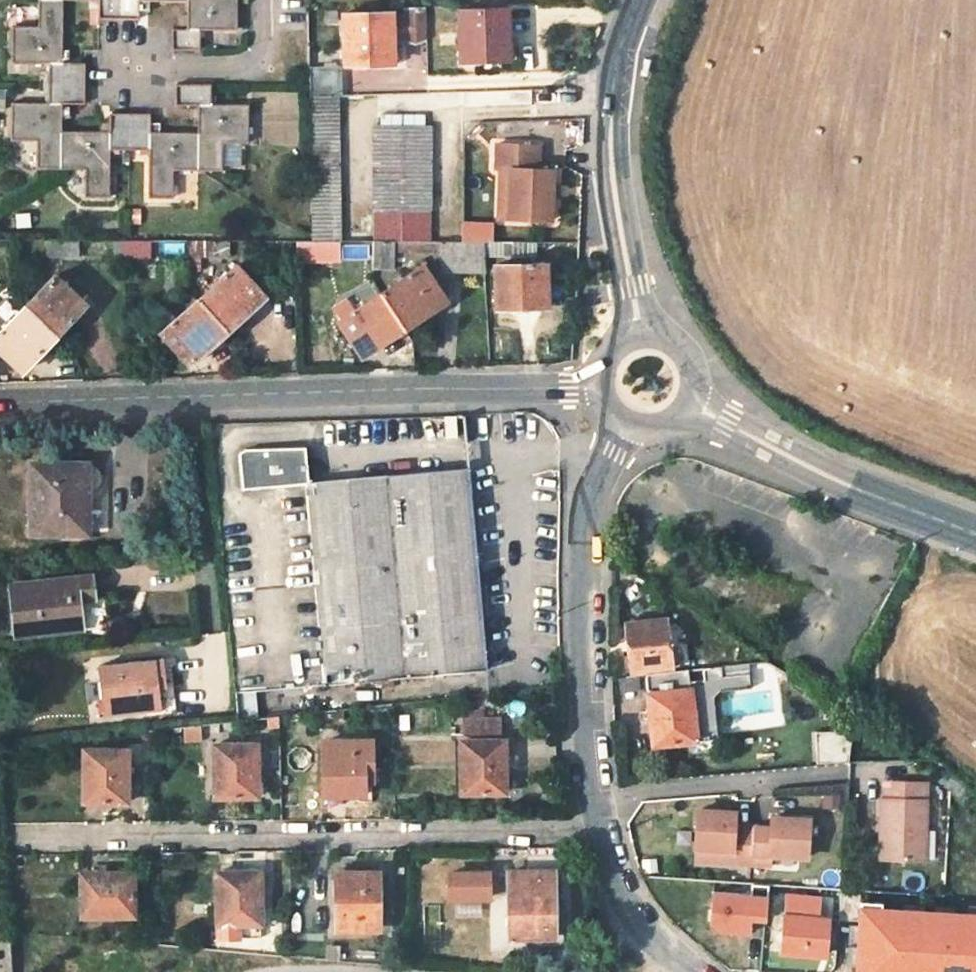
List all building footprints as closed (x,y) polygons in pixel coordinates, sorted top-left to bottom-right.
[(61,0),(39,0),(38,25),(12,25),(12,61),(39,62),(39,82),(75,82),(76,72),(76,63),(60,62),(61,0)] [(97,10),(104,11),(118,11),(118,0),(97,0),(97,10)] [(118,11),(132,11),(139,11),(140,0),(118,0),(118,11)] [(186,29),(172,29),(172,42),(172,48),(199,49),(199,29),(235,29),(235,0),(186,0),(186,29)] [(427,40),(426,36),(425,9),(403,10),(404,41),(427,40)] [(460,60),(482,59),(482,51),(506,50),(506,9),(459,10),(460,60)] [(344,63),(365,62),(366,54),(391,53),(390,13),(343,14),(344,63)] [(506,59),(506,50),(482,51),(482,59),(506,59)] [(391,62),(391,53),(366,54),(365,62),(391,62)] [(310,85),(310,92),(346,91),(346,73),(310,74),(310,85)] [(75,102),(75,92),(75,82),(39,82),(39,102),(12,101),(10,138),(38,138),(37,167),(59,167),(60,131),(60,102),(75,102)] [(212,84),(182,84),(175,84),(175,94),(175,104),(198,104),(198,132),(198,168),(220,169),(220,166),(221,139),(241,139),(247,139),(247,104),(212,104),(212,84)] [(344,240),(340,94),(310,95),(311,166),(313,239),(344,240)] [(108,155),(128,155),(128,120),(119,120),(108,120),(108,132),(60,131),(59,167),(85,167),(85,196),(106,196),(108,155)] [(198,168),(198,132),(149,132),(149,120),(139,120),(128,120),(128,155),(149,155),(149,196),(171,196),(172,169),(198,168)] [(371,211),(426,212),(427,124),(372,124),(371,211)] [(241,139),(221,139),(220,166),(241,166),(241,139)] [(508,169),(507,218),(549,220),(551,169),(536,169),(537,145),(495,144),(494,168),(499,168),(508,169)] [(499,168),(497,218),(507,218),(508,169),(499,168)] [(79,239),(48,239),(49,256),(79,255),(79,239)] [(114,255),(123,255),(123,239),(114,239),(114,255)] [(152,239),(123,239),(123,255),(151,255),(152,239)] [(185,239),(152,239),(151,255),(186,254),(186,253),(185,239)] [(185,239),(186,253),(228,253),(228,239),(185,239)] [(369,253),(369,251),(369,240),(344,240),(313,239),(296,239),(296,253),(369,253)] [(369,251),(440,250),(439,241),(369,240),(369,251)] [(484,273),(482,241),(439,241),(440,250),(440,259),(444,274),(484,273)] [(533,253),(533,242),(505,241),(505,253),(533,253)] [(546,305),(544,263),(493,265),(495,308),(546,305)] [(235,265),(197,297),(224,330),(263,296),(235,265)] [(421,265),(378,293),(401,328),(443,301),(421,265)] [(53,274),(24,305),(55,333),(83,303),(53,274)] [(360,354),(401,328),(378,293),(337,320),(360,354)] [(187,363),(224,330),(197,297),(160,330),(157,327),(149,334),(179,368),(187,363)] [(55,333),(24,305),(0,331),(0,350),(21,370),(55,333)] [(485,668),(467,469),(300,483),(297,448),(211,450),(215,491),(235,692),(485,668)] [(85,492),(89,492),(92,491),(96,489),(98,485),(100,481),(100,477),(99,471),(95,465),(92,462),(87,462),(30,463),(31,532),(58,532),(82,531),(80,486),(85,486),(85,492)] [(89,541),(89,492),(85,492),(85,486),(80,486),(82,531),(58,532),(58,541),(89,541)] [(626,540),(624,540),(612,540),(611,555),(625,555),(626,540)] [(90,574),(9,584),(15,634),(81,627),(78,599),(94,597),(90,574)] [(625,623),(630,670),(668,665),(664,619),(625,623)] [(169,655),(161,656),(163,676),(171,675),(169,655)] [(175,705),(171,675),(163,676),(161,656),(98,663),(104,713),(175,705)] [(646,673),(649,710),(656,710),(659,744),(695,740),(687,668),(646,673)] [(743,688),(742,669),(702,671),(703,690),(743,688)] [(245,717),(256,715),(251,693),(240,695),(245,717)] [(652,745),(659,744),(656,710),(649,710),(652,745)] [(464,732),(499,732),(499,719),(464,719),(464,732)] [(496,757),(504,757),(504,740),(500,740),(463,741),(460,741),(461,792),(497,792),(496,757)] [(370,741),(324,741),(324,794),(363,793),(363,779),(371,779),(370,741)] [(214,797),(249,796),(250,763),(257,762),(257,743),(215,743),(214,797)] [(119,768),(127,768),(128,749),(83,749),(83,801),(118,801),(119,768)] [(505,792),(504,757),(496,757),(497,792),(505,792)] [(126,801),(127,768),(119,768),(118,801),(126,801)] [(936,777),(952,791),(953,776),(944,768),(936,777)] [(882,799),(880,834),(886,835),(885,861),(921,862),(925,784),(886,782),(885,799),(882,799)] [(729,862),(748,864),(751,826),(735,824),(735,810),(699,807),(696,846),(730,850),(729,862)] [(770,828),(751,826),(748,864),(768,866),(769,854),(805,857),(808,821),(771,818),(770,828)] [(878,861),(885,861),(886,835),(880,834),(878,861)] [(250,889),(257,889),(257,871),(216,871),(217,938),(258,938),(258,924),(250,923),(250,889)] [(437,871),(437,904),(486,904),(486,871),(437,871)] [(553,936),(552,904),(552,871),(508,871),(509,937),(527,937),(553,936)] [(99,879),(99,872),(81,872),(81,915),(133,914),(133,878),(99,879)] [(337,930),(372,929),(372,891),(379,891),(379,872),(335,873),(337,930)] [(372,891),(372,929),(380,929),(379,891),(372,891)] [(786,892),(780,951),(822,955),(825,919),(818,918),(820,895),(786,892)] [(763,925),(763,894),(700,894),(700,936),(744,935),(744,925),(763,925)] [(881,913),(882,901),(843,900),(841,971),(975,971),(975,916),(881,913)]
